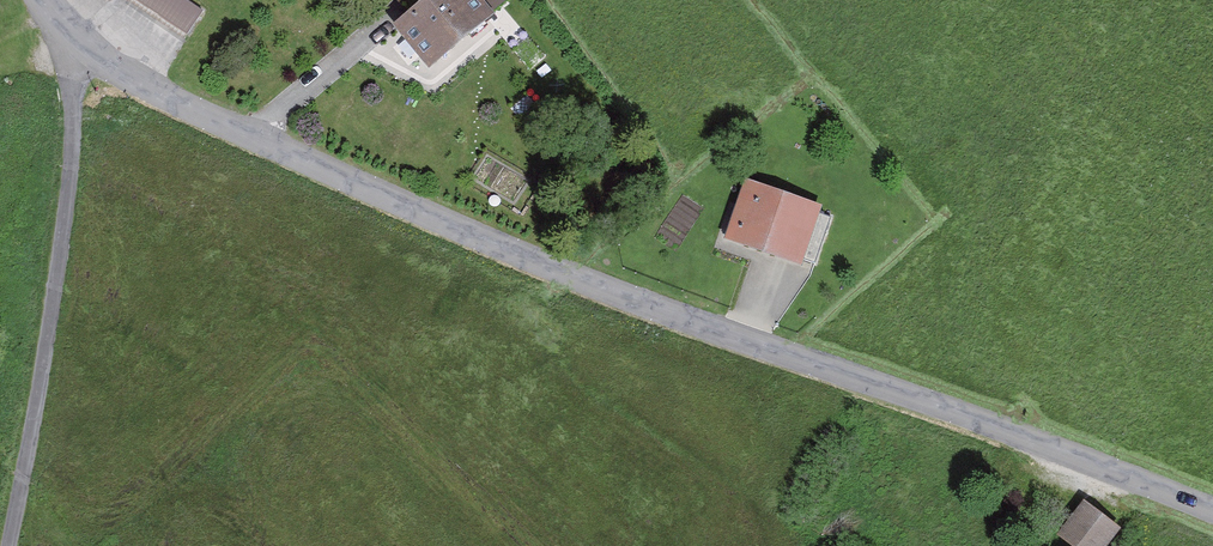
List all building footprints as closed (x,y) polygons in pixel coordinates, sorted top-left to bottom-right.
[(179,34),(196,11),(182,0),(132,0),(179,34)] [(474,0),(409,0),(381,20),(415,67),(486,17),(474,0)] [(737,186),(716,243),(791,270),(812,213),(737,186)] [(1083,492),(1055,530),(1077,545),(1104,545),(1122,521),(1083,492)]
